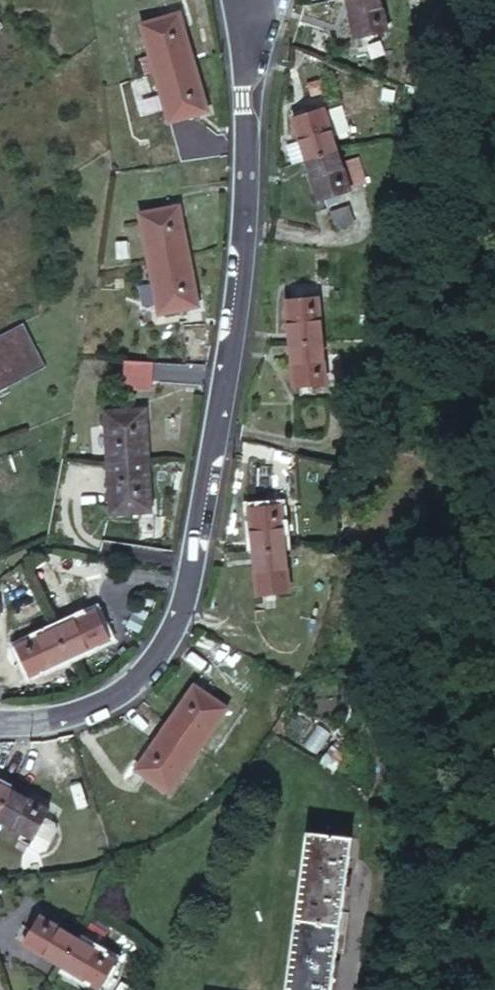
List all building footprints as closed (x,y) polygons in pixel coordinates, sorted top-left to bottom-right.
[(350,37),(384,30),(377,0),(342,0),(350,37)] [(150,69),(151,69),(153,68),(157,67),(168,64),(189,57),(177,12),(137,22),(148,61),(150,69)] [(197,83),(190,60),(189,57),(168,64),(157,67),(153,68),(151,69),(166,120),(204,110),(197,83)] [(338,149),(324,105),(292,116),(307,161),(316,157),(332,152),(338,149)] [(342,162),(338,149),(332,152),(316,157),(307,161),(321,203),(352,193),(350,188),(342,162)] [(357,158),(342,162),(350,188),(365,183),(357,158)] [(188,254),(178,204),(137,211),(148,263),(155,261),(188,254)] [(354,223),(349,207),(330,214),(335,229),(354,223)] [(198,307),(188,254),(155,261),(148,263),(158,316),(198,307)] [(285,301),(288,345),(321,343),(317,298),(285,301)] [(211,337),(213,320),(180,323),(183,364),(207,366),(211,337)] [(45,365),(23,321),(0,333),(0,388),(45,365)] [(288,345),(291,390),(324,385),(324,380),(322,355),(321,343),(288,345)] [(339,353),(322,355),(324,380),(342,378),(339,353)] [(105,413),(109,463),(148,460),(144,410),(105,413)] [(109,463),(113,515),(151,513),(148,460),(109,463)] [(297,504),(279,506),(283,548),(301,547),(297,504)] [(283,548),(279,506),(248,508),(252,553),(259,551),(278,549),(283,548)] [(301,547),(283,548),(288,590),(304,587),(301,547)] [(288,590),(283,548),(278,549),(259,551),(252,553),(256,594),(288,590)] [(94,608),(54,626),(54,627),(60,640),(67,657),(108,640),(94,608)] [(54,626),(14,644),(28,674),(67,657),(60,640),(54,627),(54,626)] [(199,748),(226,708),(191,686),(164,725),(186,739),(199,748)] [(169,792),(199,748),(186,739),(164,725),(134,769),(169,792)] [(5,798),(8,791),(0,786),(0,806),(5,798)] [(5,798),(0,806),(0,822),(30,839),(41,818),(45,811),(8,791),(5,798)] [(50,824),(41,818),(30,839),(25,848),(35,853),(42,851),(52,830),(50,824)] [(306,833),(284,989),(331,989),(333,976),(352,839),(306,833)] [(74,933),(36,912),(21,939),(58,961),(66,945),(74,933)] [(113,955),(74,933),(66,945),(58,961),(97,983),(113,955)]
